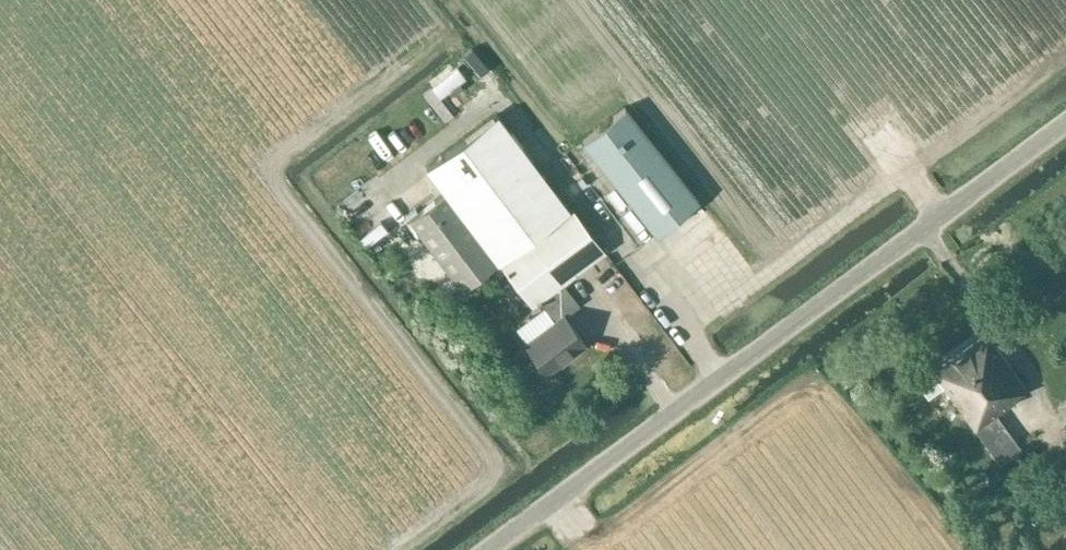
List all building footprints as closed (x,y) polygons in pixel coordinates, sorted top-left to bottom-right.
[(461,99),(471,91),(453,70),(443,78),(461,99)] [(656,234),(700,199),(626,105),(583,140),(656,234)] [(547,370),(585,342),(564,316),(580,303),(564,282),(606,250),(572,205),(570,208),(498,112),(426,167),(444,192),(409,218),(462,288),(486,271),(519,316),(540,299),(554,317),(525,340),(547,370)] [(403,156),(420,141),(408,128),(391,143),(403,156)] [(386,166),(393,158),(378,145),(371,152),(386,166)] [(363,221),(386,205),(371,183),(348,198),(363,221)] [(1014,402),(1013,400),(1028,386),(988,331),(932,371),(975,430),(1014,402)] [(998,461),(1017,446),(1001,424),(981,438),(998,461)]
